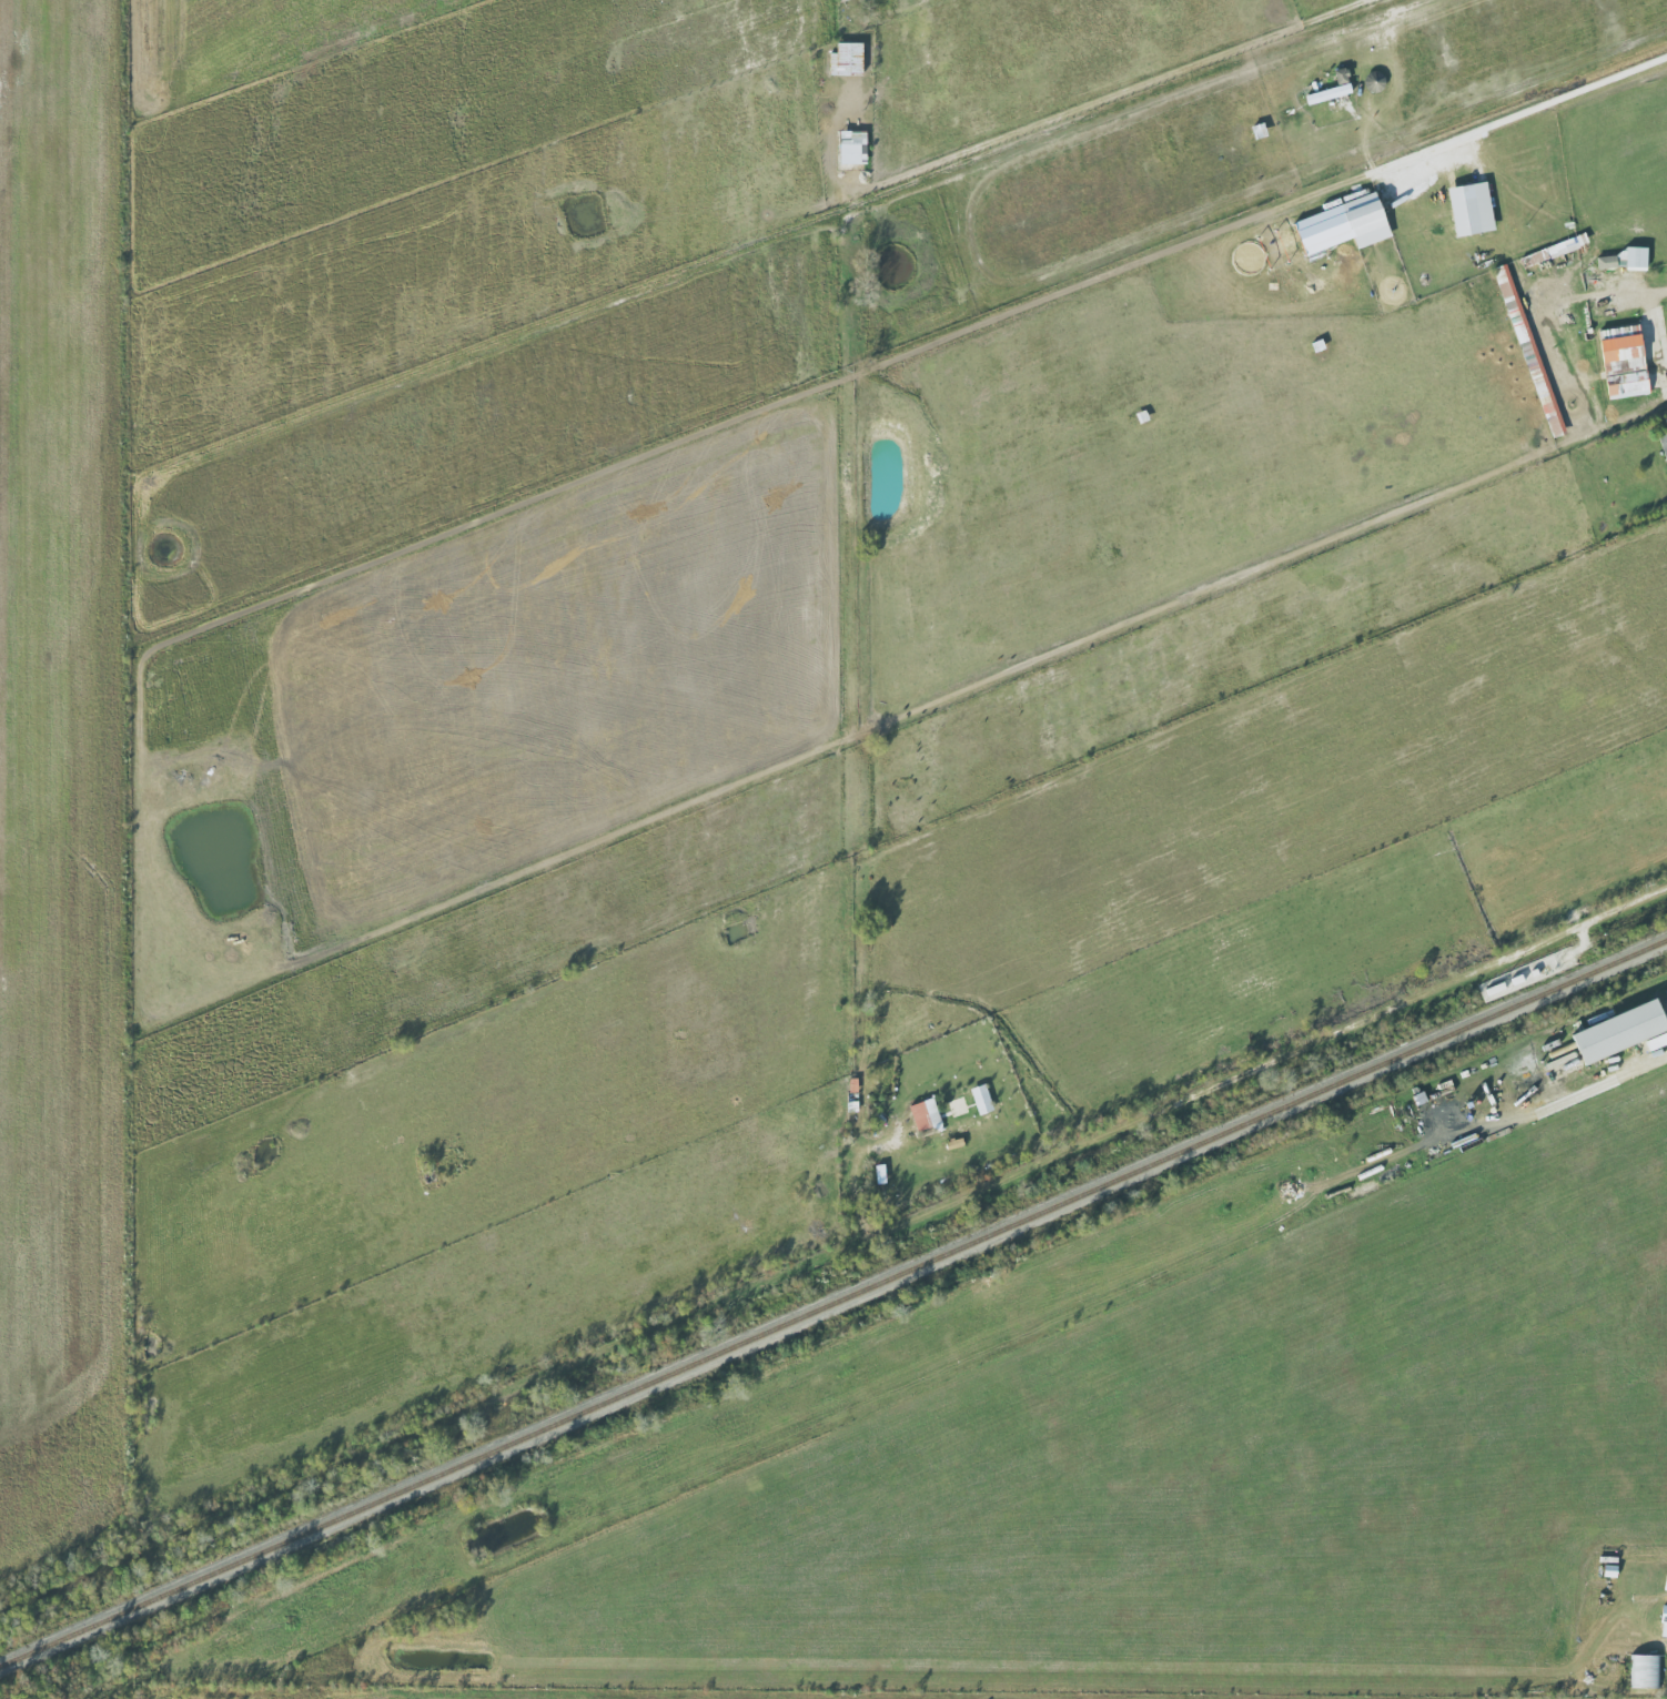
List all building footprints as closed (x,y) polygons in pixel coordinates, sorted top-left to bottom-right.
[(839,52),(839,74),(872,75),(873,42),(847,42),(847,52),(839,52)] [(1362,83),(1374,95),(1386,83),(1374,71),(1362,83)] [(849,131),(850,163),(876,162),(875,130),(849,131)] [(1468,234),(1493,230),(1487,183),(1461,187),(1468,234)] [(1338,208),(1352,240),(1386,225),(1372,193),(1338,208)] [(1578,248),(1574,237),(1519,259),(1523,270),(1578,248)] [(1636,325),(1596,332),(1607,397),(1648,390),(1636,325)] [(1580,1064),(1666,1033),(1655,1001),(1569,1032),(1580,1064)] [(988,1114),(1003,1109),(993,1083),(979,1088),(988,1114)] [(920,1104),(928,1129),(950,1122),(943,1097),(920,1104)] [(1659,1689),(1659,1656),(1631,1656),(1631,1689),(1659,1689)]
